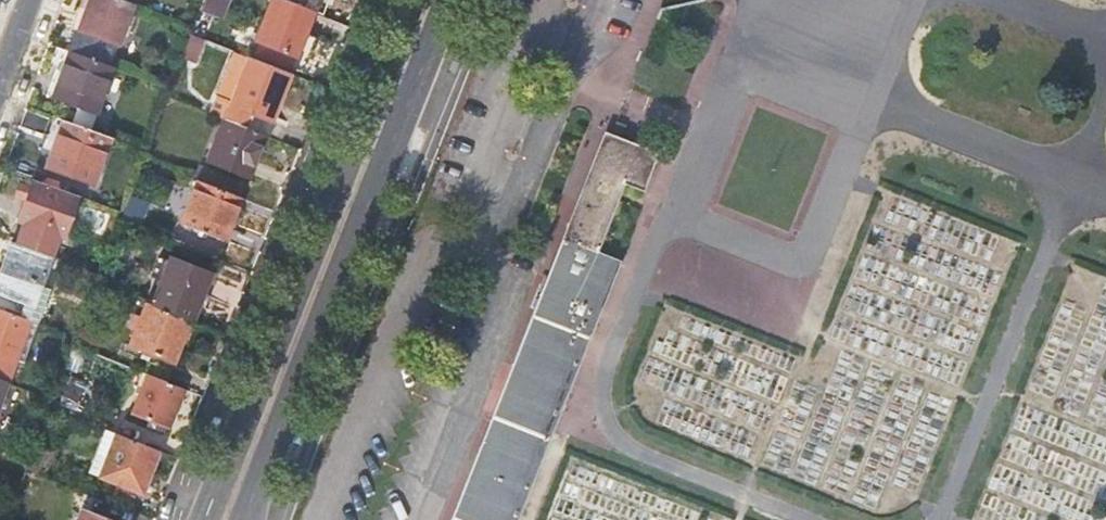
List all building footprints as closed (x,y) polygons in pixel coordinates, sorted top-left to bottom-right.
[(121,0),(86,0),(83,9),(90,11),(82,32),(76,29),(68,52),(106,66),(114,42),(117,43),(131,4),(121,0)] [(282,0),(270,0),(253,44),(263,47),(257,62),(290,75),(314,13),(282,0)] [(90,11),(83,9),(77,6),(70,27),(76,29),(82,32),(90,11)] [(106,66),(68,52),(51,98),(95,113),(111,68),(106,66)] [(257,62),(249,59),(230,105),(225,120),(256,132),(262,118),(271,122),(273,118),(290,75),(257,62)] [(116,140),(53,117),(46,139),(55,142),(46,167),(94,185),(99,172),(104,174),(116,140)] [(256,132),(266,136),(270,138),(277,119),(273,118),(271,122),(262,118),(256,132)] [(225,120),(222,119),(205,161),(250,178),(266,136),(256,132),(225,120)] [(457,519),(514,519),(617,263),(596,255),(624,184),(640,191),(655,155),(606,135),(548,279),(559,283),(553,297),(547,295),(457,519)] [(77,197),(33,181),(30,190),(18,223),(22,224),(14,245),(51,258),(58,237),(62,239),(77,197)] [(241,199),(197,182),(180,225),(223,242),(241,199)] [(14,198),(25,202),(30,190),(18,185),(14,198)] [(10,243),(0,271),(0,295),(33,307),(51,258),(14,245),(10,243)] [(169,258),(150,306),(192,322),(211,275),(169,258)] [(150,306),(146,304),(130,346),(173,363),(178,349),(186,352),(197,324),(192,322),(150,306)] [(0,310),(0,380),(6,382),(29,320),(0,310)] [(182,389),(147,375),(131,415),(166,429),(182,389)] [(115,434),(103,429),(86,472),(99,477),(115,434)] [(159,451),(115,434),(99,477),(142,493),(159,451)] [(38,465),(43,467),(48,469),(54,453),(44,449),(38,465)] [(719,504),(567,458),(548,519),(714,519),(719,504)] [(30,462),(27,470),(40,476),(43,467),(38,465),(30,462)] [(77,519),(108,519),(81,510),(77,519)]
